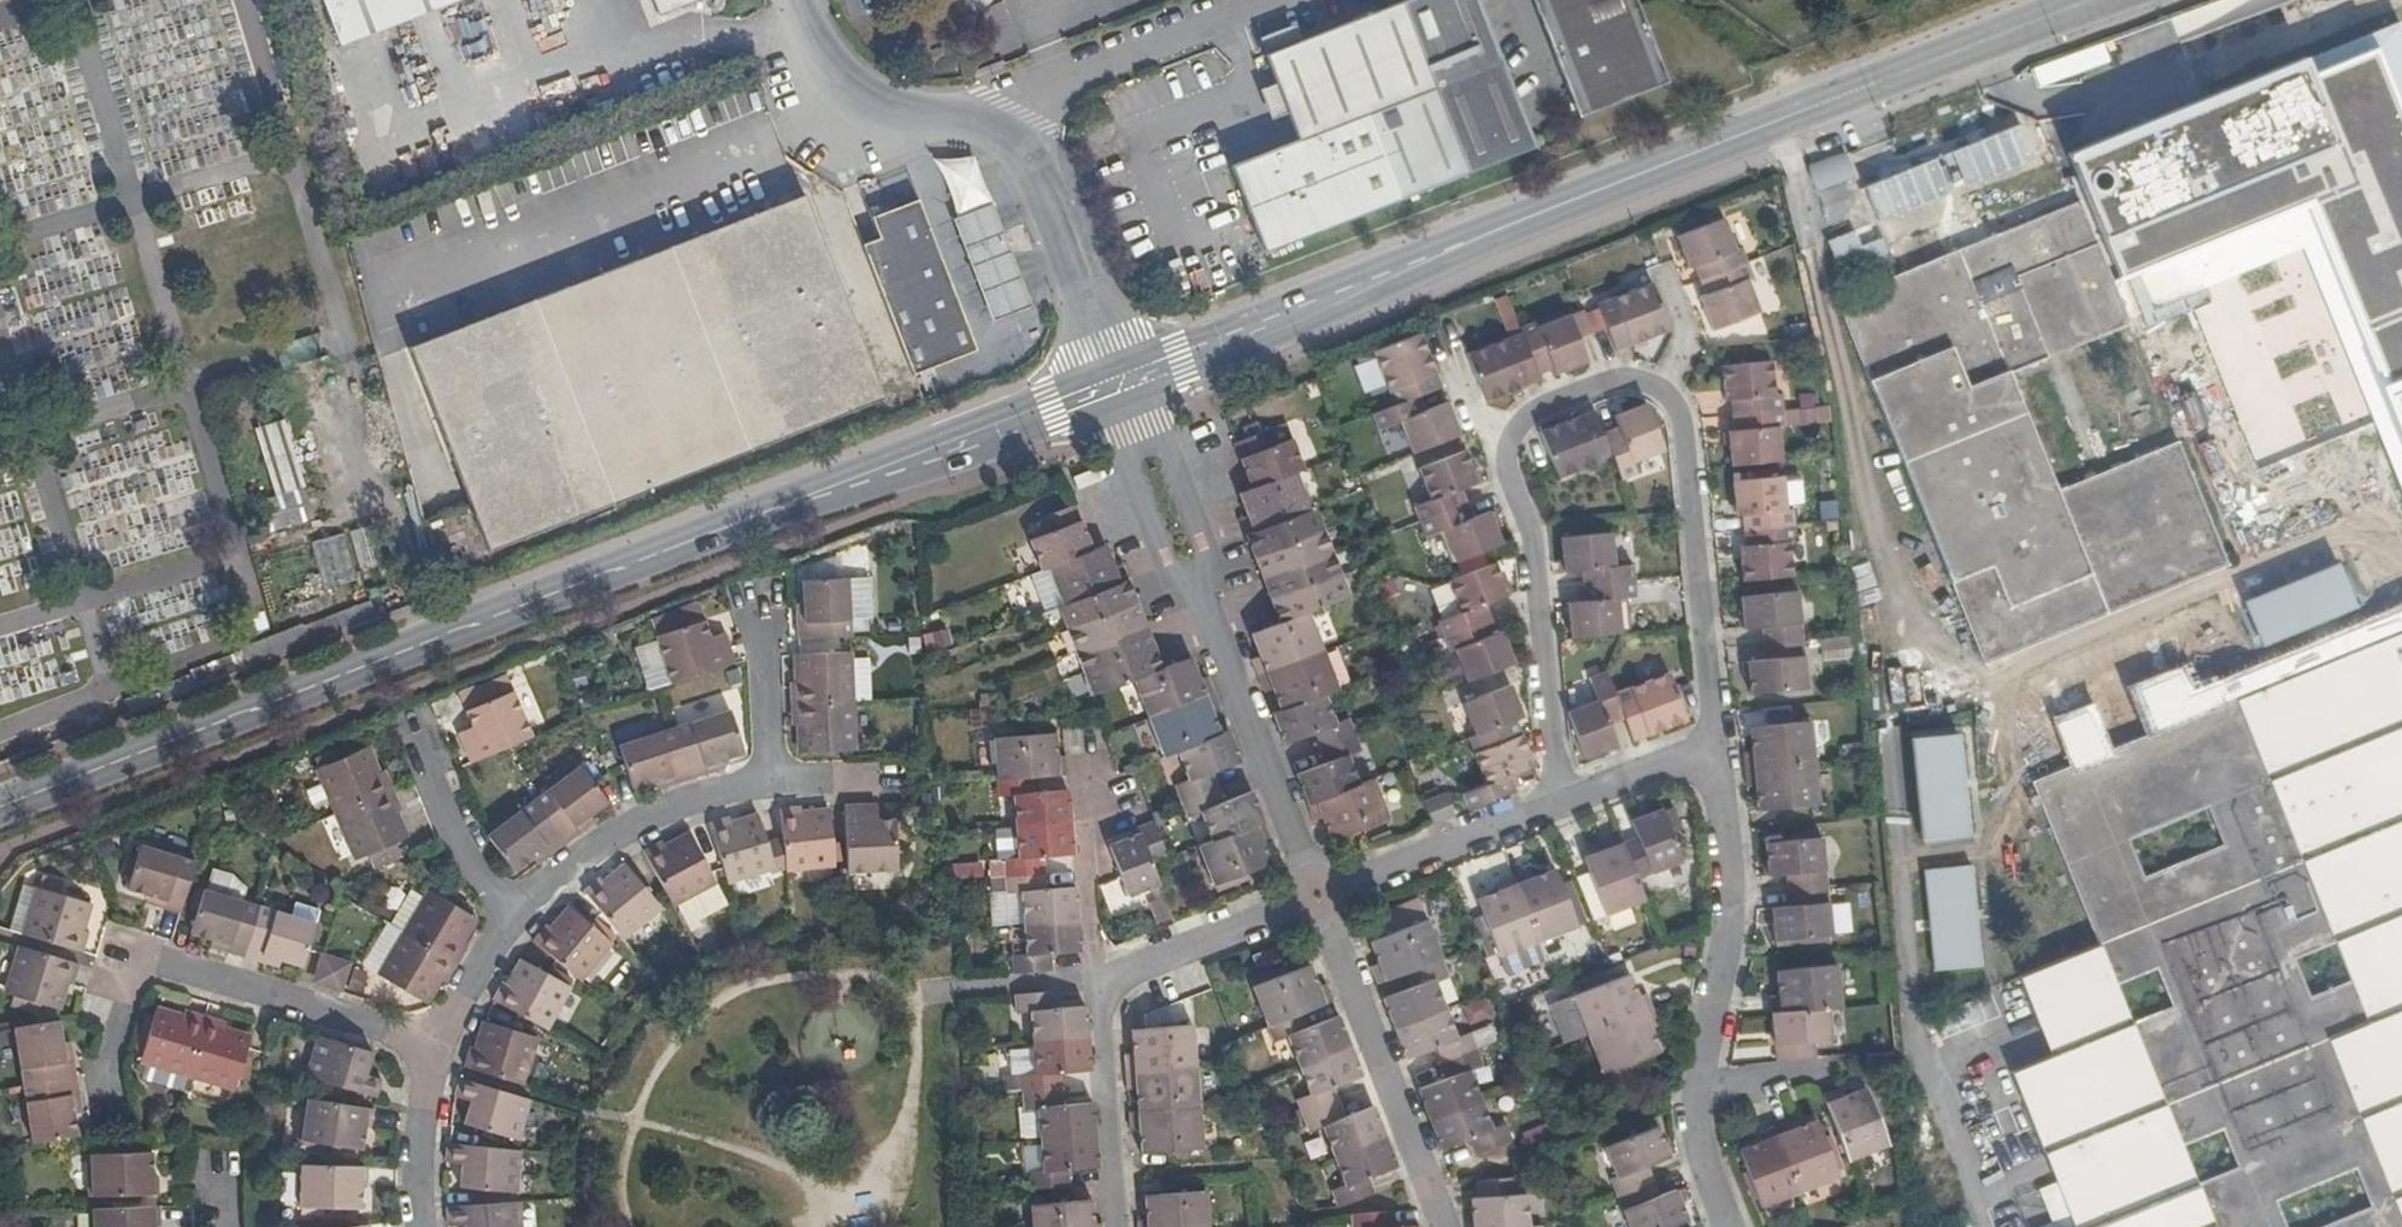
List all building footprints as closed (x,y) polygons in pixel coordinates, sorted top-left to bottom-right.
[(461,0),(335,0),(352,43),(461,0)] [(1533,158),(1472,0),(1432,0),(1298,53),(1262,67),(1273,97),(1285,127),(1295,153),(1229,181),(1263,266),(1533,158)] [(1580,128),(1668,93),(1633,0),(1531,0),(1580,128)] [(2176,33),(2190,63),(2337,0),(2253,0),(2176,33)] [(2190,63),(2176,33),(2161,39),(2175,70),(2190,63)] [(1262,67),(1298,53),(1291,37),(1255,51),(1262,67)] [(2321,122),(2330,142),(2244,178),(2275,249),(2360,212),(2338,158),(2401,129),(2401,52),(2400,47),(2307,88),(2313,101),(2304,106),(2308,117),(2317,114),(2321,122)] [(1268,133),(1285,127),(1273,97),(1257,103),(1268,133)] [(2312,126),(2321,122),(2317,114),(2308,117),(2312,126)] [(1829,163),(1806,172),(1807,177),(1831,169),(1829,163)] [(1831,169),(1807,177),(1809,198),(1838,186),(1831,169)] [(482,550),(886,394),(806,188),(403,346),(482,550)] [(865,239),(916,367),(982,343),(921,191),(895,202),(880,198),(870,202),(883,231),(865,239)] [(961,213),(972,240),(1005,227),(995,201),(961,213)] [(2036,216),(2010,227),(1933,260),(1822,307),(1943,594),(1970,654),(1976,669),(2058,634),(2104,615),(2142,599),(2219,566),(2166,444),(2090,476),(2045,494),(2044,491),(1997,378),(2030,364),(2077,344),(2116,327),(2098,285),(2081,246),(2063,205),(2036,216)] [(1698,268),(1704,283),(1752,264),(1746,248),(1741,250),(1730,221),(1682,239),(1694,269),(1698,268)] [(972,240),(978,257),(1012,243),(1005,227),(972,240)] [(1857,228),(1812,247),(1832,297),(1878,278),(1857,228)] [(978,257),(989,283),(1023,271),(1012,243),(978,257)] [(1752,264),(1704,283),(1708,294),(1703,297),(1713,325),(1762,308),(1752,280),(1757,278),(1752,264)] [(1023,271),(989,283),(999,309),(1033,296),(1023,271)] [(1655,280),(1602,303),(1603,306),(1611,325),(1620,349),(1674,328),(1655,280)] [(1603,306),(1589,311),(1597,330),(1611,325),(1603,306)] [(1588,308),(1571,315),(1580,337),(1597,330),(1589,311),(1588,308)] [(1524,333),(1541,375),(1555,369),(1557,374),(1589,361),(1580,337),(1571,315),(1539,327),(1537,322),(1522,328),(1524,333)] [(1472,354),(1490,400),(1542,378),(1541,375),(1524,333),(1472,354)] [(1420,398),(1443,389),(1422,335),(1376,352),(1397,406),(1420,398)] [(2401,421),(2401,422),(2401,339),(2399,341),(2397,344),(2394,347),(2392,350),(2390,354),(2388,357),(2387,361),(2386,364),(2385,368),(2384,372),(2383,376),(2383,380),(2383,384),(2384,387),(2384,391),(2385,395),(2386,399),(2388,402),(2390,406),(2391,409),(2394,412),(2396,415),(2398,418),(2401,421)] [(1742,404),(1743,419),(1793,414),(1791,394),(1785,395),(1783,362),(1733,366),(1736,404),(1742,404)] [(2079,462),(2104,453),(2073,363),(2048,372),(2079,462)] [(1427,412),(1420,398),(1397,406),(1376,415),(1381,429),(1402,421),(1416,452),(1461,435),(1449,403),(1427,412)] [(1610,431),(1620,455),(1628,477),(1643,471),(1639,461),(1670,449),(1651,404),(1621,415),(1625,426),(1610,431)] [(1602,410),(1544,432),(1562,476),(1620,455),(1610,431),(1602,410)] [(1738,434),(1742,468),(1792,463),(1789,432),(1794,431),(1793,414),(1743,419),(1745,433),(1738,434)] [(1278,429),(1240,443),(1257,490),(1300,474),(1308,470),(1297,439),(1283,444),(1278,429)] [(1423,520),(1468,503),(1462,489),(1480,481),(1467,449),(1421,467),(1433,497),(1417,505),(1423,520)] [(1244,522),(1249,535),(1316,509),(1300,474),(1257,490),(1260,497),(1246,503),(1253,518),(1249,519),(1244,522)] [(1751,516),(1752,531),(1803,526),(1801,508),(1796,509),(1793,477),(1743,481),(1746,516),(1751,516)] [(1243,496),(1246,503),(1260,497),(1257,490),(1243,496)] [(269,504),(276,536),(326,524),(318,492),(269,504)] [(1473,516),(1468,503),(1423,520),(1428,534),(1445,527),(1458,557),(1504,540),(1490,509),(1473,516)] [(1090,554),(1072,508),(1036,521),(1042,537),(1027,543),(1038,574),(1047,571),(1090,554)] [(1249,535),(1257,556),(1328,528),(1320,508),(1316,509),(1249,535)] [(1749,547),(1751,582),(1801,576),(1800,543),(1805,543),(1803,526),(1752,531),(1753,547),(1749,547)] [(1257,556),(1266,578),(1337,550),(1328,528),(1257,556)] [(360,536),(369,574),(394,569),(385,530),(360,536)] [(1591,586),(1640,581),(1639,566),(1622,568),(1618,534),(1568,539),(1571,572),(1589,570),(1591,586)] [(320,546),(332,598),(344,596),(342,590),(365,584),(354,538),(320,546)] [(1107,548),(1090,554),(1093,561),(1110,555),(1107,548)] [(281,558),(293,607),(329,599),(317,549),(281,558)] [(1266,578),(1274,600),(1345,572),(1337,550),(1266,578)] [(1093,561),(1090,554),(1047,571),(1062,609),(1128,583),(1122,568),(1116,570),(1110,555),(1093,561)] [(2328,555),(2233,594),(2251,639),(2346,599),(2328,555)] [(813,565),(814,580),(845,579),(843,558),(813,565)] [(1511,594),(1498,561),(1452,578),(1465,610),(1448,617),(1442,620),(1448,636),(1495,618),(1489,602),(1511,594)] [(1283,623),(1312,611),(1354,594),(1345,572),(1274,600),(1283,623)] [(869,577),(851,578),(853,614),(871,613),(869,577)] [(799,621),(800,642),(855,639),(853,614),(851,578),(845,579),(814,580),(805,581),(807,603),(807,621),(799,621)] [(1452,578),(1436,584),(1448,617),(1465,610),(1452,578)] [(1393,579),(1379,585),(1383,596),(1397,590),(1393,579)] [(1642,598),(1640,581),(1591,586),(1592,601),(1574,603),(1577,638),(1628,633),(1625,599),(1642,598)] [(1062,609),(1057,611),(1066,632),(1137,605),(1128,583),(1062,609)] [(1770,626),(1771,642),(1810,638),(1805,592),(1750,597),(1753,628),(1770,626)] [(310,626),(317,643),(383,617),(377,600),(310,626)] [(798,604),(799,621),(807,621),(807,603),(798,604)] [(653,621),(659,638),(708,622),(703,604),(653,621)] [(1137,605),(1066,632),(1074,653),(1144,625),(1137,605)] [(1256,657),(1262,673),(1326,648),(1312,611),(1283,623),(1269,628),(1272,635),(1258,640),(1264,654),(1256,657)] [(1499,630),(1495,618),(1448,636),(1453,649),(1460,647),(1473,680),(1520,662),(1506,628),(1499,630)] [(676,686),(740,666),(729,634),(714,639),(708,622),(659,638),(676,686)] [(2366,638),(2117,746),(2071,766),(2027,785),(2087,927),(2095,945),(2089,947),(2016,980),(2049,1058),(2010,1076),(2073,1226),(2401,1226),(2401,622),(2366,638)] [(245,650),(252,668),(317,643),(310,626),(309,624),(245,649),(245,650)] [(1144,625),(1074,653),(1083,675),(1153,648),(1144,625)] [(944,628),(923,634),(928,650),(949,643),(944,628)] [(1256,633),(1258,640),(1272,635),(1269,628),(1256,633)] [(1849,634),(1818,638),(1821,660),(1853,656),(1849,634)] [(1810,638),(1771,642),(1772,659),(1755,661),(1758,690),(1815,685),(1810,638)] [(1153,648),(1083,675),(1093,698),(1134,682),(1149,719),(1216,691),(1210,675),(1201,678),(1196,666),(1181,672),(1178,664),(1162,670),(1153,648)] [(1297,697),(1301,704),(1328,694),(1343,688),(1326,648),(1262,673),(1269,691),(1277,687),(1283,704),(1297,697)] [(794,685),(795,708),(856,704),(853,653),(800,655),(801,685),(794,685)] [(1193,658),(1178,664),(1181,672),(1196,666),(1193,658)] [(585,668),(574,672),(579,689),(591,685),(585,668)] [(1620,692),(1611,670),(1594,677),(1603,700),(1572,712),(1573,720),(1591,757),(1622,744),(1614,723),(1629,717),(1620,692)] [(1629,717),(1638,739),(1692,718),(1674,672),(1620,692),(1629,717)] [(462,695),(469,712),(516,692),(508,676),(462,695)] [(1477,750),(1524,732),(1519,719),(1529,715),(1515,683),(1467,702),(1479,732),(1472,736),(1477,750)] [(1223,708),(1216,691),(1149,719),(1166,759),(1178,755),(1209,742),(1206,735),(1221,729),(1215,712),(1223,708)] [(461,735),(473,765),(508,751),(536,739),(516,692),(469,712),(476,729),(461,735)] [(1324,747),(1359,734),(1352,717),(1339,722),(1328,694),(1301,704),(1285,710),(1278,713),(1290,743),(1318,732),(1324,747)] [(1283,704),(1285,710),(1301,704),(1297,697),(1283,704)] [(856,704),(795,708),(796,727),(804,727),(806,754),(858,751),(856,704)] [(734,712),(678,730),(696,781),(710,776),(707,768),(726,762),(747,755),(743,740),(735,715),(734,712)] [(742,713),(735,715),(743,740),(750,737),(742,713)] [(1753,750),(1755,768),(1822,761),(1818,720),(1775,723),(1775,731),(1760,732),(1762,750),(1753,750)] [(1775,731),(1775,723),(1760,724),(1760,732),(1775,731)] [(1224,736),(1221,729),(1206,735),(1209,742),(1224,736)] [(696,781),(678,730),(623,748),(637,791),(658,784),(674,778),(678,787),(696,781)] [(1536,764),(1524,732),(1477,750),(1489,781),(1466,790),(1473,807),(1520,788),(1514,775),(1536,764)] [(1224,736),(1209,742),(1178,755),(1189,780),(1177,785),(1184,803),(1220,788),(1214,774),(1244,762),(1232,733),(1224,736)] [(1313,802),(1362,783),(1352,754),(1364,749),(1359,734),(1324,747),(1330,762),(1302,773),(1313,802)] [(1059,738),(1043,739),(1044,747),(1060,746),(1059,738)] [(997,743),(1001,783),(1041,780),(1041,763),(1061,762),(1060,746),(1044,747),(1043,739),(997,743)] [(1951,739),(1904,744),(1916,845),(1963,839),(1951,739)] [(337,814),(393,791),(385,771),(378,774),(367,749),(318,769),(337,814)] [(1755,768),(1757,786),(1766,786),(1767,801),(1781,799),(1782,806),(1827,802),(1822,761),(1755,768)] [(710,776),(730,771),(726,762),(707,768),(710,776)] [(1041,763),(1041,780),(1070,777),(1069,762),(1061,762),(1041,763)] [(593,767),(587,771),(603,791),(608,787),(593,767)] [(571,846),(585,837),(579,829),(595,817),(612,803),(603,791),(587,771),(585,768),(539,804),(571,846)] [(1349,834),(1353,832),(1392,816),(1377,777),(1362,783),(1313,802),(1319,818),(1327,815),(1333,830),(1345,825),(1349,834)] [(658,784),(661,794),(678,787),(674,778),(658,784)] [(1041,780),(1001,783),(1002,797),(1015,797),(1018,829),(1074,825),(1072,795),(1042,797),(1041,780)] [(1226,802),(1220,788),(1184,803),(1189,817),(1202,812),(1214,840),(1267,820),(1256,791),(1226,802)] [(1436,821),(1456,813),(1446,789),(1426,797),(1436,821)] [(366,855),(393,844),(404,840),(393,814),(401,811),(393,791),(337,814),(356,859),(366,855)] [(1781,799),(1767,801),(1767,808),(1782,806),(1781,799)] [(571,846),(539,804),(493,840),(520,874),(538,861),(551,851),(557,857),(571,846)] [(883,821),(881,804),(849,806),(851,843),(852,861),(852,873),(903,870),(902,848),(902,836),(901,820),(883,821)] [(1642,832),(1627,838),(1641,874),(1689,856),(1668,805),(1636,817),(1642,832)] [(808,814),(807,808),(785,810),(791,868),(839,863),(839,861),(838,843),(836,813),(808,814)] [(585,837),(600,826),(595,817),(579,829),(585,837)] [(740,826),(737,820),(716,825),(734,882),(780,868),(766,818),(740,826)] [(1273,836),(1267,820),(1214,840),(1201,846),(1217,886),(1260,870),(1256,861),(1272,855),(1266,840),(1273,836)] [(1074,825),(1018,829),(1020,860),(1007,861),(1008,879),(1048,876),(1047,858),(1077,857),(1074,825)] [(1153,864),(1170,858),(1156,825),(1140,831),(1143,838),(1111,850),(1122,877),(1131,897),(1161,885),(1153,864)] [(1337,838),(1349,834),(1345,825),(1333,830),(1337,838)] [(99,835),(105,849),(122,842),(116,828),(99,835)] [(1606,909),(1649,893),(1641,874),(1627,838),(1624,831),(1606,839),(1609,845),(1593,852),(1599,865),(1591,869),(1606,909)] [(915,848),(915,835),(902,836),(902,848),(915,848)] [(1792,872),(1794,887),(1833,883),(1829,837),(1771,843),(1774,874),(1792,872)] [(671,852),(666,845),(648,854),(677,908),(718,885),(719,884),(697,839),(671,852)] [(173,902),(189,907),(204,856),(148,840),(145,851),(138,873),(135,884),(157,890),(174,895),(173,902)] [(852,861),(851,843),(838,843),(839,861),(852,861)] [(372,870),(400,860),(393,844),(366,855),(372,870)] [(138,873),(145,851),(138,849),(131,872),(138,873)] [(538,861),(544,868),(557,857),(551,851),(538,861)] [(1599,865),(1593,852),(1585,855),(1591,869),(1599,865)] [(1275,863),(1272,855),(1256,861),(1260,870),(1275,863)] [(981,876),(980,862),(950,863),(951,878),(981,876)] [(1561,864),(1553,867),(1558,882),(1566,879),(1561,864)] [(238,870),(221,865),(214,886),(247,896),(251,884),(238,870)] [(1535,867),(1518,874),(1542,935),(1581,920),(1566,879),(1558,882),(1553,867),(1538,873),(1535,867)] [(612,886),(607,881),(589,894),(629,941),(667,909),(633,870),(612,886)] [(1967,871),(1920,876),(1931,977),(1978,971),(1967,871)] [(1542,935),(1518,874),(1501,882),(1504,888),(1489,894),(1495,908),(1488,911),(1501,946),(1511,969),(1550,954),(1542,935)] [(43,888),(66,894),(69,882),(45,876),(42,888),(43,888)] [(1048,876),(1008,879),(1009,894),(1023,893),(1025,926),(1081,922),(1079,889),(1049,891),(1048,876)] [(1109,909),(1125,902),(1114,878),(1099,885),(1109,909)] [(197,904),(203,907),(210,885),(204,883),(197,904)] [(1833,883),(1794,887),(1795,902),(1777,904),(1780,934),(1838,928),(1833,883)] [(27,884),(14,930),(31,935),(43,888),(42,888),(27,884)] [(234,948),(251,953),(267,902),(263,900),(252,897),(247,896),(214,886),(210,885),(203,907),(197,929),(219,935),(236,940),(234,948)] [(727,900),(718,885),(677,908),(685,924),(727,900)] [(43,888),(31,935),(88,952),(94,931),(88,929),(95,901),(66,894),(43,888)] [(155,897),(173,902),(174,895),(157,890),(155,897)] [(252,897),(263,900),(264,895),(254,891),(252,897)] [(1382,906),(1392,932),(1433,917),(1422,891),(1382,906)] [(409,935),(430,900),(414,892),(394,926),(409,935)] [(439,952),(461,967),(472,947),(466,943),(479,919),(433,893),(430,900),(409,935),(439,952)] [(1495,908),(1489,894),(1483,896),(1488,911),(1495,908)] [(273,897),(271,903),(282,906),(284,900),(273,897)] [(267,902),(251,953),(266,958),(269,950),(287,955),(308,962),(322,918),(282,906),(271,903),(267,902)] [(561,932),(555,927),(541,942),(588,982),(619,944),(579,911),(561,932)] [(1492,949),(1501,946),(1488,911),(1479,914),(1492,949)] [(1412,970),(1448,956),(1433,917),(1392,932),(1389,933),(1392,941),(1378,946),(1385,960),(1377,963),(1384,981),(1412,970)] [(1081,922),(1025,926),(1027,954),(1015,954),(1016,972),(1053,970),(1052,953),(1083,951),(1081,922)] [(1713,934),(1708,922),(1697,926),(1702,938),(1713,934)] [(366,968),(384,979),(409,935),(394,926),(391,925),(366,968)] [(1375,938),(1378,946),(1392,941),(1389,933),(1375,938)] [(216,943),(234,948),(236,940),(219,935),(216,943)] [(451,984),(461,967),(439,952),(409,935),(384,979),(430,1005),(444,981),(451,984)] [(84,964),(26,947),(13,996),(64,1011),(71,983),(79,985),(84,964)] [(269,950),(266,958),(284,963),(287,955),(269,950)] [(1390,994),(1402,1025),(1452,1005),(1441,976),(1454,970),(1448,956),(1412,970),(1417,983),(1390,994)] [(346,986),(352,964),(328,957),(323,978),(346,986)] [(1312,962),(1298,968),(1301,975),(1315,969),(1312,962)] [(1783,1009),(1839,1004),(1853,1002),(1850,963),(1804,965),(1804,975),(1788,976),(1789,991),(1782,991),(1783,1009)] [(1623,980),(1642,974),(1638,965),(1620,972),(1623,980)] [(1787,966),(1788,976),(1804,975),(1804,965),(1787,966)] [(516,991),(509,987),(500,1004),(554,1033),(574,989),(531,966),(516,991)] [(1301,975),(1298,968),(1254,985),(1271,1025),(1306,1011),(1336,999),(1329,981),(1321,984),(1315,969),(1301,975)] [(1595,1030),(1662,1005),(1656,987),(1648,990),(1642,974),(1623,980),(1620,972),(1579,987),(1595,1030)] [(1034,1011),(1036,1041),(1090,1036),(1088,1007),(1059,1009),(1058,990),(1018,993),(1019,1011),(1034,1011)] [(1560,1030),(1577,1020),(1564,996),(1547,1005),(1560,1030)] [(1785,1058),(1822,1054),(1822,1037),(1842,1036),(1839,1004),(1783,1009),(1785,1058)] [(1449,1059),(1483,1045),(1477,1029),(1464,1034),(1452,1005),(1402,1025),(1414,1054),(1443,1043),(1449,1059)] [(1668,1018),(1662,1005),(1595,1030),(1609,1066),(1638,1055),(1652,1050),(1649,1044),(1666,1037),(1660,1022),(1668,1018)] [(1182,1006),(1145,1008),(1146,1024),(1183,1022),(1182,1006)] [(150,1062),(198,1076),(216,1018),(194,1012),(191,1018),(165,1010),(150,1062)] [(1306,1011),(1271,1025),(1276,1039),(1290,1034),(1303,1065),(1354,1044),(1342,1012),(1312,1025),(1306,1011)] [(216,1018),(198,1076),(245,1090),(248,1080),(254,1059),(260,1039),(233,1031),(234,1023),(216,1018)] [(1477,1029),(1483,1045),(1500,1039),(1494,1022),(1477,1029)] [(31,1088),(85,1080),(82,1062),(74,1063),(71,1045),(68,1023),(21,1031),(31,1088)] [(488,1050),(480,1048),(473,1067),(532,1085),(544,1040),(497,1024),(488,1050)] [(1195,1026),(1149,1029),(1149,1037),(1134,1038),(1135,1054),(1129,1054),(1130,1073),(1155,1070),(1198,1067),(1195,1026)] [(1149,1037),(1149,1029),(1134,1030),(1134,1038),(1149,1037)] [(382,1052),(327,1036),(317,1075),(384,1094),(389,1075),(376,1071),(368,1068),(369,1062),(377,1064),(382,1052)] [(1090,1036),(1036,1041),(1038,1072),(1024,1073),(1025,1089),(1064,1086),(1063,1071),(1092,1069),(1090,1036)] [(1669,1044),(1666,1037),(1649,1044),(1652,1050),(1669,1044)] [(74,1063),(82,1062),(79,1044),(71,1045),(74,1063)] [(1301,1096),(1307,1113),(1343,1099),(1337,1084),(1366,1072),(1354,1044),(1303,1065),(1313,1091),(1301,1096)] [(1439,1115),(1488,1095),(1476,1066),(1489,1061),(1483,1045),(1449,1059),(1454,1074),(1426,1085),(1439,1115)] [(1638,1055),(1609,1066),(1614,1081),(1644,1071),(1638,1055)] [(254,1059),(248,1080),(254,1082),(260,1061),(254,1059)] [(368,1068),(376,1071),(377,1064),(369,1062),(368,1068)] [(1202,1108),(1198,1067),(1155,1070),(1130,1073),(1133,1113),(1202,1108)] [(87,1095),(85,1080),(31,1088),(40,1145),(85,1139),(81,1116),(79,1097),(87,1095)] [(538,1101),(470,1081),(465,1099),(480,1103),(489,1105),(487,1112),(478,1110),(474,1126),(527,1141),(538,1101)] [(1847,1085),(1828,1092),(1854,1158),(1895,1143),(1878,1100),(1870,1103),(1864,1090),(1851,1095),(1847,1085)] [(1064,1086),(1025,1089),(1027,1108),(1041,1107),(1043,1136),(1097,1132),(1095,1101),(1066,1103),(1064,1086)] [(1870,1103),(1878,1100),(1872,1087),(1864,1090),(1870,1103)] [(90,1115),(87,1095),(79,1097),(81,1116),(90,1115)] [(1478,1134),(1484,1147),(1518,1134),(1512,1119),(1500,1124),(1488,1095),(1439,1115),(1450,1145),(1478,1134)] [(380,1109),(313,1098),(309,1140),(369,1147),(371,1123),(377,1124),(380,1109)] [(1327,1124),(1339,1154),(1391,1135),(1378,1103),(1350,1115),(1343,1099),(1307,1113),(1314,1129),(1327,1124)] [(489,1105),(480,1103),(478,1110),(487,1112),(489,1105)] [(1205,1147),(1202,1108),(1133,1113),(1135,1129),(1143,1129),(1144,1144),(1159,1143),(1160,1151),(1205,1147)] [(1823,1119),(1814,1122),(1820,1135),(1828,1133),(1823,1119)] [(1620,1173),(1626,1188),(1659,1175),(1654,1161),(1677,1151),(1664,1120),(1611,1141),(1624,1172),(1620,1173)] [(1781,1127),(1805,1188),(1845,1173),(1828,1133),(1820,1135),(1814,1122),(1799,1127),(1796,1121),(1781,1127)] [(1765,1202),(1805,1188),(1781,1127),(1763,1133),(1765,1140),(1753,1145),(1758,1160),(1749,1163),(1765,1202)] [(1097,1132),(1043,1136),(1046,1168),(1031,1170),(1033,1188),(1072,1184),(1071,1167),(1101,1165),(1097,1132)] [(1485,1149),(1519,1137),(1518,1134),(1484,1147),(1485,1149)] [(1338,1187),(1344,1204),(1379,1190),(1374,1174),(1402,1163),(1391,1135),(1339,1154),(1351,1182),(1338,1187)] [(1159,1143),(1144,1144),(1145,1152),(1160,1151),(1159,1143)] [(530,1151),(457,1145),(456,1165),(472,1166),(479,1166),(478,1175),(471,1174),(470,1188),(524,1194),(530,1151)] [(1758,1160),(1753,1145),(1744,1149),(1749,1163),(1758,1160)] [(161,1180),(160,1157),(97,1159),(99,1203),(168,1199),(166,1181),(161,1180)] [(377,1185),(377,1169),(309,1167),(308,1208),(371,1209),(372,1186),(377,1185)] [(1523,1189),(1522,1171),(1484,1176),(1485,1191),(1479,1191),(1482,1224),(1537,1220),(1534,1188),(1523,1189)] [(1626,1188),(1641,1226),(1659,1226),(1694,1214),(1683,1184),(1666,1191),(1659,1175),(1626,1188)] [(1143,1226),(1212,1226),(1209,1189),(1163,1193),(1163,1201),(1148,1202),(1149,1217),(1142,1218),(1143,1226)] [(1163,1201),(1163,1193),(1148,1193),(1148,1202),(1163,1201)] [(1097,1197),(1081,1198),(1082,1206),(1097,1205),(1097,1197)] [(1036,1226),(1106,1226),(1106,1221),(1099,1222),(1097,1205),(1082,1206),(1081,1198),(1034,1202),(1036,1226)] [(457,1209),(459,1226),(468,1226),(474,1226),(482,1226),(530,1226),(528,1203),(457,1209)] [(1357,1216),(1358,1226),(1425,1226),(1424,1222),(1396,1224),(1395,1208),(1357,1210),(1357,1216)] [(168,1211),(99,1214),(100,1226),(169,1226),(168,1211)]
